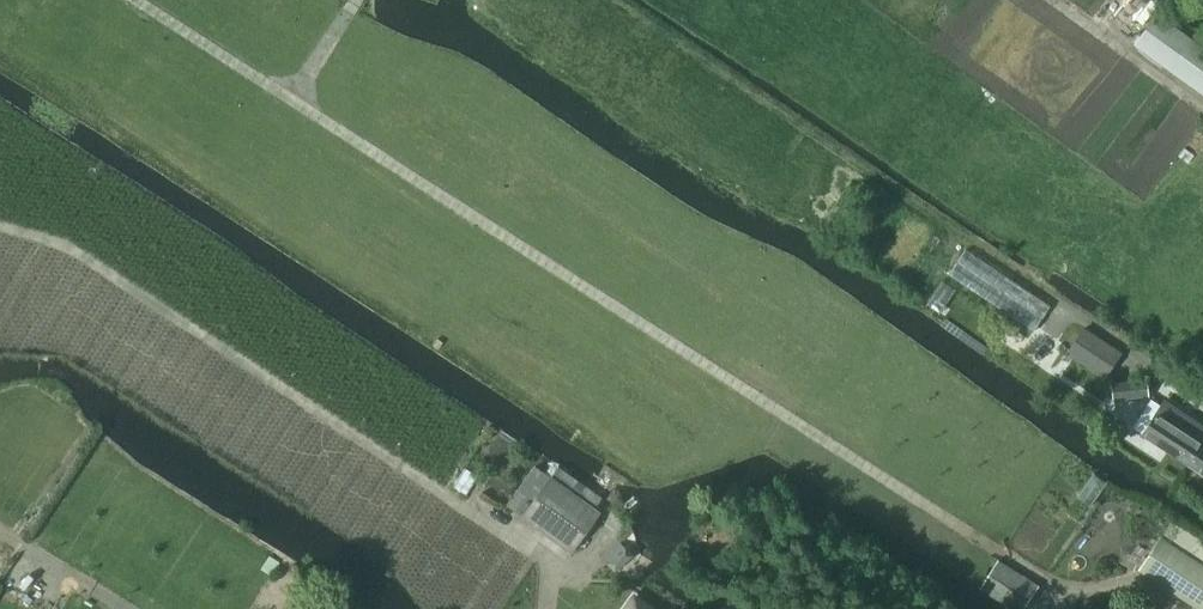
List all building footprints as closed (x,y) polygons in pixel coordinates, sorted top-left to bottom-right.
[(1132,43),(1202,95),(1202,47),(1155,12),(1132,43)] [(948,275),(986,301),(1030,330),(1048,305),(966,248),(948,275)] [(942,280),(926,303),(938,312),(954,288),(942,280)] [(1064,352),(1102,377),(1119,352),(1081,326),(1064,352)] [(1032,357),(1053,371),(1065,353),(1043,339),(1032,357)] [(1146,395),(1145,380),(1116,384),(1118,398),(1146,395)] [(1186,464),(1202,439),(1202,427),(1163,401),(1141,434),(1186,464)] [(1186,464),(1202,475),(1202,439),(1186,464)] [(550,477),(522,517),(541,530),(569,551),(575,543),(592,520),(598,512),(593,508),(550,477)] [(1138,570),(1197,608),(1202,608),(1202,541),(1171,520),(1159,538),(1138,570)] [(986,593),(1011,608),(1030,608),(1042,589),(998,561),(986,578),(979,588),(986,593)] [(300,572),(296,578),(306,585),(309,579),(300,572)] [(625,608),(651,608),(634,597),(625,608)] [(1131,608),(1133,608),(1150,608),(1152,606),(1139,597),(1131,608)]
